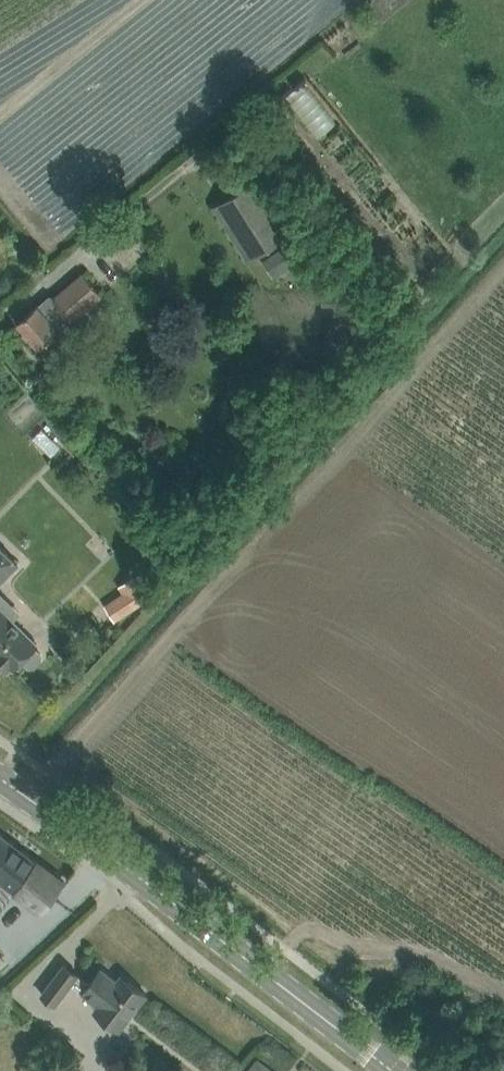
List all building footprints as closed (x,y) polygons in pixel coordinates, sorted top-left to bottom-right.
[(258,175),(212,205),(247,261),(294,230),(258,175)] [(282,248),(264,259),(274,273),(291,262),(282,248)] [(27,271),(28,273),(35,281),(47,272),(40,263),(39,262),(27,271)] [(54,298),(50,294),(37,305),(34,308),(17,322),(39,347),(56,333),(100,295),(84,277),(82,274),(54,298)] [(336,295),(322,295),(322,306),(336,306),(336,295)] [(39,446),(60,463),(72,448),(51,431),(39,446)] [(18,563),(0,546),(0,581),(18,563)] [(115,620),(136,607),(150,598),(135,575),(118,586),(122,592),(104,603),(115,620)] [(22,659),(29,665),(34,665),(41,658),(41,653),(34,646),(37,643),(0,607),(0,663),(7,670),(11,666),(13,668),(22,659)] [(41,911),(63,881),(0,832),(0,879),(41,911)] [(147,994),(129,980),(129,982),(130,982),(128,985),(118,977),(117,979),(101,967),(89,983),(64,963),(42,993),(55,1004),(71,983),(98,1003),(94,1009),(120,1029),(147,994)] [(258,1058),(248,1070),(275,1070),(258,1058)]
